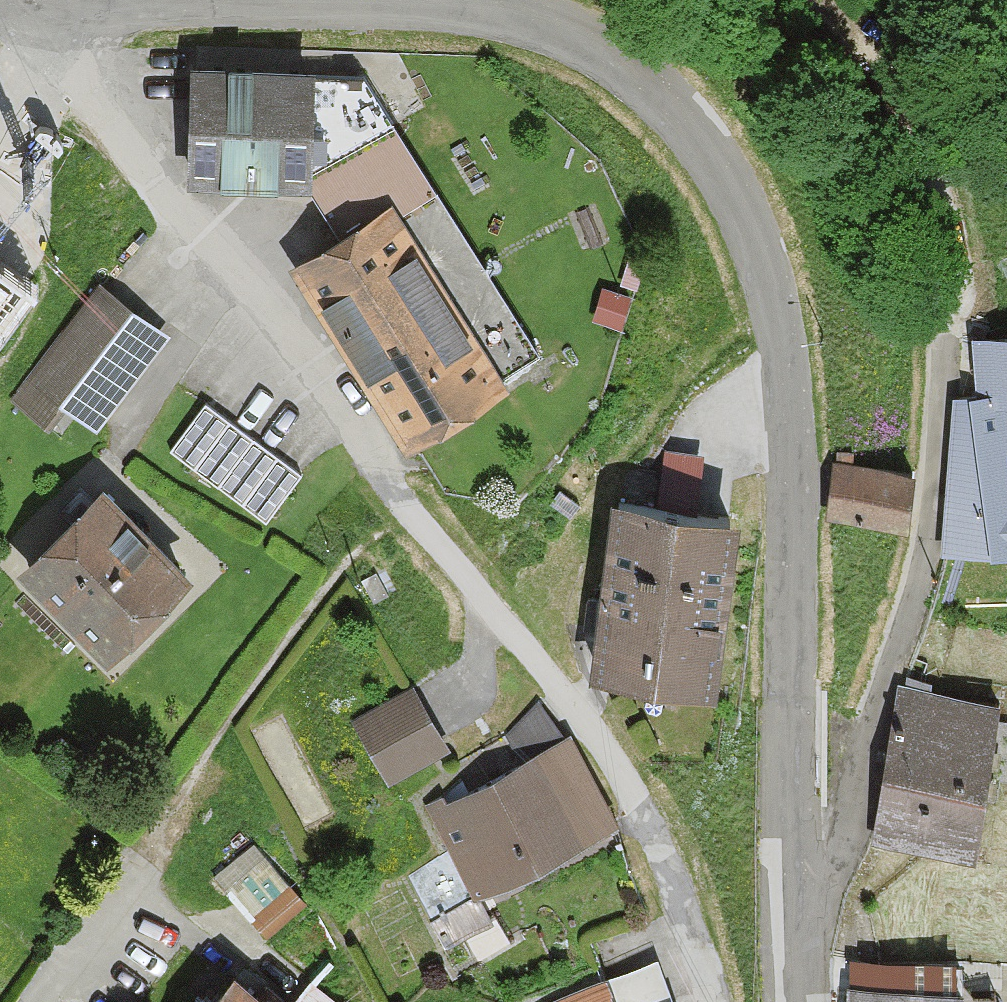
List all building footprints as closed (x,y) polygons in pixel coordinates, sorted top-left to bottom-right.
[(309,181),(357,77),(314,76),(314,67),(191,64),(189,179),(309,181)] [(534,351),(357,77),(309,181),(340,231),(291,262),(411,447),(509,384),(501,372),(534,351)] [(21,283),(0,268),(0,312),(21,283)] [(169,334),(98,282),(12,400),(49,426),(64,405),(98,430),(169,334)] [(957,549),(1006,549),(1006,334),(980,334),(984,396),(958,397),(957,549)] [(262,522),(298,476),(208,404),(171,450),(262,522)] [(831,518),(907,524),(912,469),(836,462),(831,518)] [(104,483),(19,565),(104,653),(189,571),(104,483)] [(593,673),(714,687),(735,515),(614,500),(593,673)] [(385,778),(444,744),(411,686),(352,720),(385,778)] [(902,687),(879,837),(976,852),(999,703),(902,687)] [(475,895),(613,823),(568,738),(448,801),(445,794),(427,803),(475,895)] [(253,841),(216,871),(267,934),(304,903),(253,841)] [(232,968),(203,1001),(273,1001),(232,968)] [(606,979),(548,1001),(615,1001),(606,979)] [(961,983),(848,983),(848,1001),(961,1001),(961,983)]
